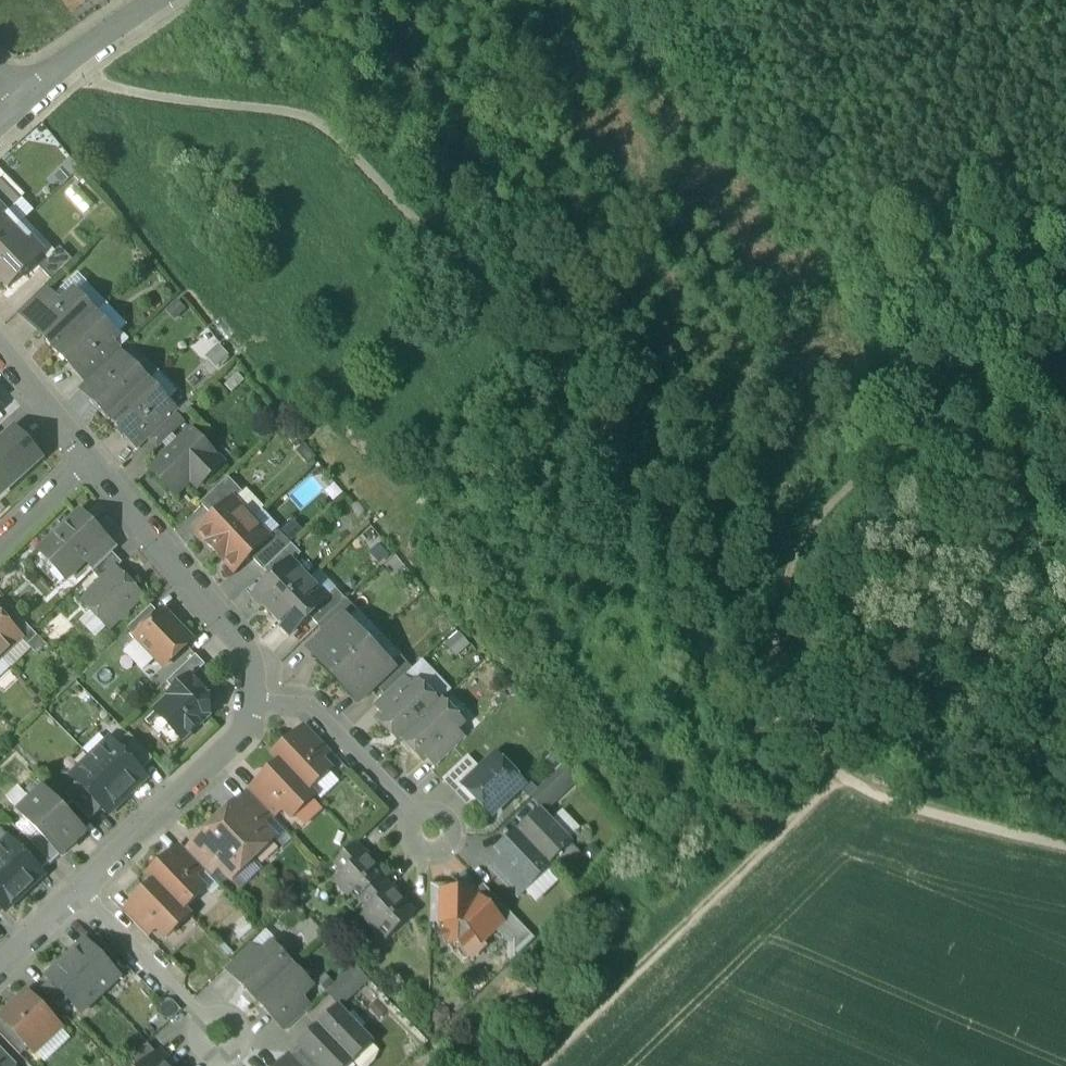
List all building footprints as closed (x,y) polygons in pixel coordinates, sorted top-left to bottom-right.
[(0,182),(0,208),(7,215),(21,201),(1,181),(0,182)] [(15,233),(3,220),(7,216),(7,215),(0,208),(0,247),(15,233)] [(0,247),(0,280),(9,289),(45,255),(31,241),(27,245),(15,233),(0,247)] [(61,249),(40,269),(52,282),(73,262),(61,249)] [(63,307),(45,288),(21,311),(40,330),(63,307)] [(40,330),(38,332),(58,353),(96,316),(76,295),(63,307),(40,330)] [(96,316),(58,353),(78,373),(80,372),(110,342),(116,337),(96,316)] [(110,342),(80,372),(89,381),(89,382),(114,358),(120,352),(110,342)] [(114,358),(89,382),(89,381),(82,387),(92,397),(123,367),(114,358)] [(92,397),(90,399),(110,420),(148,383),(128,363),(123,367),(92,397)] [(148,383),(110,420),(130,441),(132,439),(168,404),(148,383)] [(168,404),(132,439),(141,449),(178,414),(168,404)] [(185,424),(177,415),(171,421),(179,430),(185,424)] [(171,421),(149,442),(158,450),(179,430),(171,421)] [(0,444),(0,497),(41,459),(15,430),(1,443),(0,444)] [(192,431),(150,471),(175,497),(199,474),(207,482),(225,465),(192,431)] [(229,479),(201,506),(215,520),(233,502),(234,503),(243,494),(229,479)] [(234,503),(233,502),(215,520),(199,535),(217,554),(252,521),(234,503)] [(79,515),(55,539),(59,543),(44,557),(67,581),(87,562),(106,543),(105,542),(79,515)] [(269,539),(252,521),(217,554),(235,573),(251,558),(270,540),(269,539)] [(278,530),(269,539),(270,540),(251,558),(264,572),(292,545),(278,530)] [(106,543),(87,562),(96,571),(113,555),(117,551),(106,540),(105,542),(106,543)] [(292,545),(264,572),(273,581),(291,563),(292,564),(302,555),(292,545)] [(96,571),(93,574),(102,583),(116,570),(117,571),(123,565),(113,555),(96,571)] [(273,581),(255,599),(273,618),(309,582),(292,564),(291,563),(273,581)] [(117,571),(116,570),(102,583),(83,602),(92,612),(108,629),(110,630),(120,620),(123,620),(127,617),(127,614),(143,598),(117,571)] [(309,582),(273,618),(291,636),(310,618),(328,601),(327,600),(309,582)] [(336,591),(327,600),(328,601),(310,618),(319,627),(346,601),(336,591)] [(319,627),(319,628),(328,637),(344,622),(345,623),(356,612),(346,601),(319,627)] [(152,608),(128,630),(138,640),(161,617),(152,608)] [(92,612),(80,623),(96,640),(108,629),(92,612)] [(191,642),(164,614),(161,617),(138,640),(157,660),(164,655),(171,662),(191,642)] [(38,637),(17,615),(8,624),(22,639),(21,640),(28,647),(38,637)] [(0,616),(0,657),(2,659),(21,640),(22,639),(8,624),(0,616)] [(328,637),(312,652),(337,677),(368,647),(345,623),(344,622),(328,637)] [(391,671),(368,647),(337,677),(361,702),(377,687),(392,672),(391,671)] [(196,657),(167,685),(176,694),(191,680),(192,680),(206,667),(196,657)] [(403,660),(391,671),(392,672),(377,687),(386,696),(403,680),(413,670),(403,660)] [(176,694),(170,700),(170,701),(156,714),(184,743),(211,717),(210,700),(192,680),(191,680),(176,694)] [(386,696),(376,706),(385,716),(413,689),(403,680),(386,696)] [(385,716),(379,721),(400,744),(403,741),(403,740),(439,706),(438,705),(418,684),(413,689),(385,716)] [(439,706),(403,740),(403,741),(424,762),(428,758),(455,731),(463,724),(441,702),(438,705),(439,706)] [(184,743),(156,714),(146,723),(174,752),(184,743)] [(331,753),(308,729),(299,738),(322,762),(331,753)] [(455,731),(428,758),(437,767),(465,741),(455,731)] [(299,738),(297,736),(274,758),(280,764),(281,763),(309,792),(331,771),(322,762),(299,738)] [(153,762),(130,737),(117,748),(117,749),(141,774),(153,762)] [(117,748),(112,744),(93,762),(127,797),(146,778),(141,774),(117,749),(117,748)] [(481,773),(465,788),(478,801),(492,816),(523,787),(496,759),(481,773)] [(468,760),(445,783),(470,808),(478,801),(465,788),(481,773),(468,760)] [(93,762),(75,780),(79,785),(103,810),(108,815),(127,797),(93,762)] [(280,764),(259,785),(261,787),(284,810),(293,820),(315,798),(309,792),(281,763),(280,764)] [(561,770),(533,798),(545,810),(573,783),(561,770)] [(66,797),(53,783),(44,792),(64,813),(74,804),(66,797)] [(79,785),(66,797),(74,804),(91,822),(103,810),(79,785)] [(284,810),(261,787),(252,796),(274,819),(284,810)] [(44,792),(20,814),(40,835),(61,857),(62,858),(86,836),(64,813),(44,792)] [(252,796),(250,794),(240,804),(264,829),(274,819),(252,796)] [(239,803),(218,824),(254,861),(275,841),(264,829),(240,804),(239,803)] [(572,846),(540,812),(518,833),(519,834),(550,867),(572,846)] [(218,824),(197,844),(198,845),(222,870),(233,882),(254,861),(218,824)] [(550,867),(519,834),(497,855),(502,860),(529,888),(551,867),(550,867)] [(61,857),(40,835),(31,844),(50,864),(52,866),(61,857)] [(31,844),(23,836),(14,845),(40,873),(50,864),(31,844)] [(10,842),(0,852),(0,869),(25,894),(43,876),(40,873),(14,845),(10,842)] [(198,845),(187,854),(205,872),(212,880),(222,870),(198,845)] [(355,846),(336,865),(345,874),(364,856),(355,846)] [(187,854),(183,850),(174,859),(195,882),(205,872),(187,854)] [(345,874),(336,883),(350,898),(354,894),(361,901),(382,880),(382,881),(385,878),(369,861),(370,860),(365,854),(345,874)] [(174,859),(171,857),(149,878),(155,884),(183,913),(184,912),(205,892),(195,882),(174,859)] [(259,860),(236,881),(243,888),(265,867),(259,860)] [(529,888),(502,860),(492,870),(519,898),(529,888)] [(3,909),(6,913),(25,894),(0,869),(0,907),(3,909)] [(382,880),(361,901),(370,911),(391,890),(382,881),(382,880)] [(155,884),(133,905),(157,930),(167,940),(190,918),(184,912),(183,913),(155,884)] [(370,911),(363,918),(378,933),(382,929),(391,938),(415,915),(396,896),(398,894),(393,889),(370,911)] [(513,918),(486,889),(477,898),(502,923),(501,924),(504,927),(513,918)] [(475,895),(444,895),(443,925),(447,925),(446,934),(444,935),(448,946),(451,945),(460,945),(465,949),(477,938),(482,943),(496,929),(501,924),(502,923),(477,898),(475,895)] [(157,930),(135,907),(126,916),(148,939),(157,930)] [(513,918),(504,927),(501,924),(496,929),(509,943),(514,938),(516,941),(516,957),(517,958),(535,941),(513,918)] [(116,956),(98,937),(89,946),(107,965),(116,956)] [(86,944),(75,954),(77,956),(70,962),(69,961),(68,962),(101,996),(119,978),(107,965),(89,946),(86,944)] [(253,945),(228,969),(238,980),(263,956),(253,945)] [(238,980),(237,981),(256,1001),(292,967),(273,946),(263,956),(238,980)] [(68,965),(61,971),(60,969),(49,980),(51,982),(69,1001),(82,1014),(101,996),(68,962),(66,963),(68,965)] [(292,967),(256,1001),(276,1022),(302,996),(312,987),(292,967)] [(354,971),(331,993),(343,1006),(366,983),(354,971)] [(69,1001),(51,982),(42,991),(59,1010),(69,1001)] [(59,1010),(42,991),(32,1000),(50,1019),(59,1010)] [(27,995),(2,1019),(30,1048),(35,1054),(60,1030),(50,1019),(32,1000),(27,995)] [(302,996),(277,1021),(288,1031),(313,1007),(302,996)] [(371,1045),(338,1010),(319,1028),(353,1063),(371,1045)] [(3,1020),(0,1023),(0,1036),(21,1057),(30,1048),(3,1020)] [(319,1028),(301,1046),(302,1048),(320,1065),(349,1065),(353,1063),(319,1028)] [(0,1048),(0,1065),(15,1065),(16,1065),(0,1048)] [(302,1048),(293,1057),(301,1065),(320,1065),(302,1048)] [(145,1065),(162,1065),(163,1065),(164,1065),(169,1061),(160,1052),(145,1065)] [(293,1057),(284,1065),(301,1065),(293,1057)]
